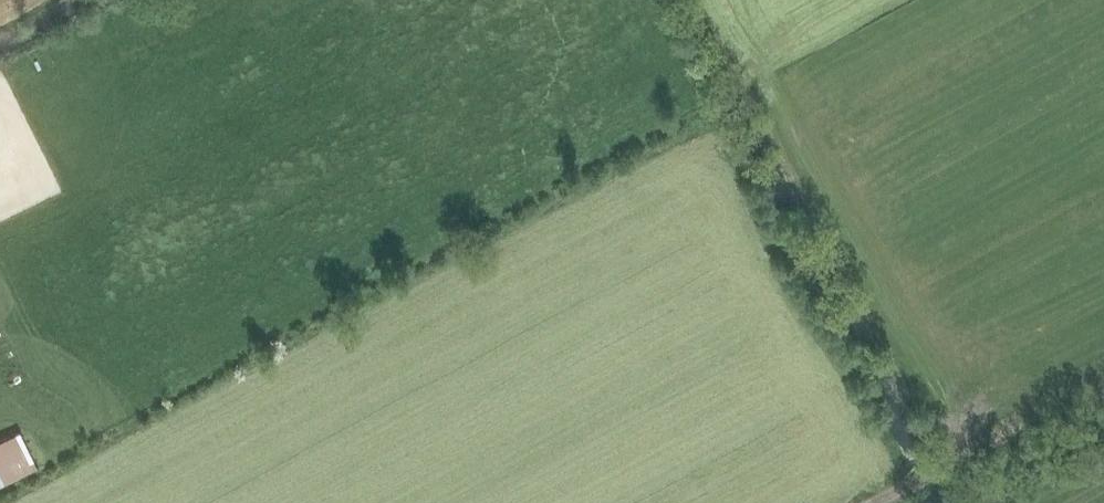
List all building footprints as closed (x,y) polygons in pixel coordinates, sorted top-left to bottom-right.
[(21,432),(0,441),(0,475),(4,483),(37,468),(21,432)]
